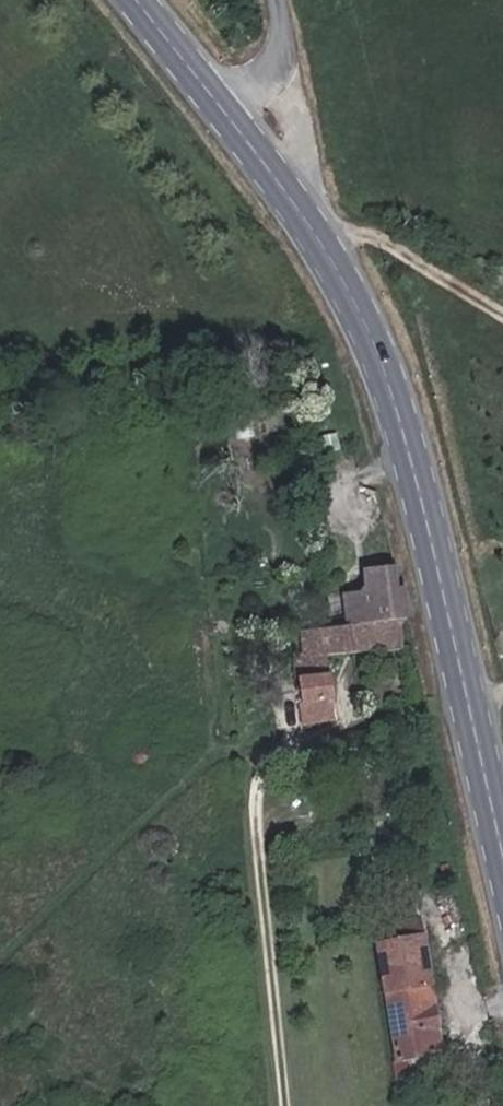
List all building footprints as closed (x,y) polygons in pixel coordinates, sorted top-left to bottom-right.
[(409,621),(405,594),(401,593),(334,603),(337,630),(409,621)] [(409,621),(337,630),(300,635),(302,659),(290,660),(303,726),(334,722),(323,662),(414,650),(409,621)] [(374,927),(419,920),(417,903),(372,910),(374,927)] [(372,910),(365,912),(390,1063),(395,1062),(374,927),(372,910)] [(395,1062),(431,1056),(440,1055),(419,920),(374,927),(395,1062)] [(395,1062),(398,1079),(410,1077),(435,1074),(431,1056),(395,1062)]
